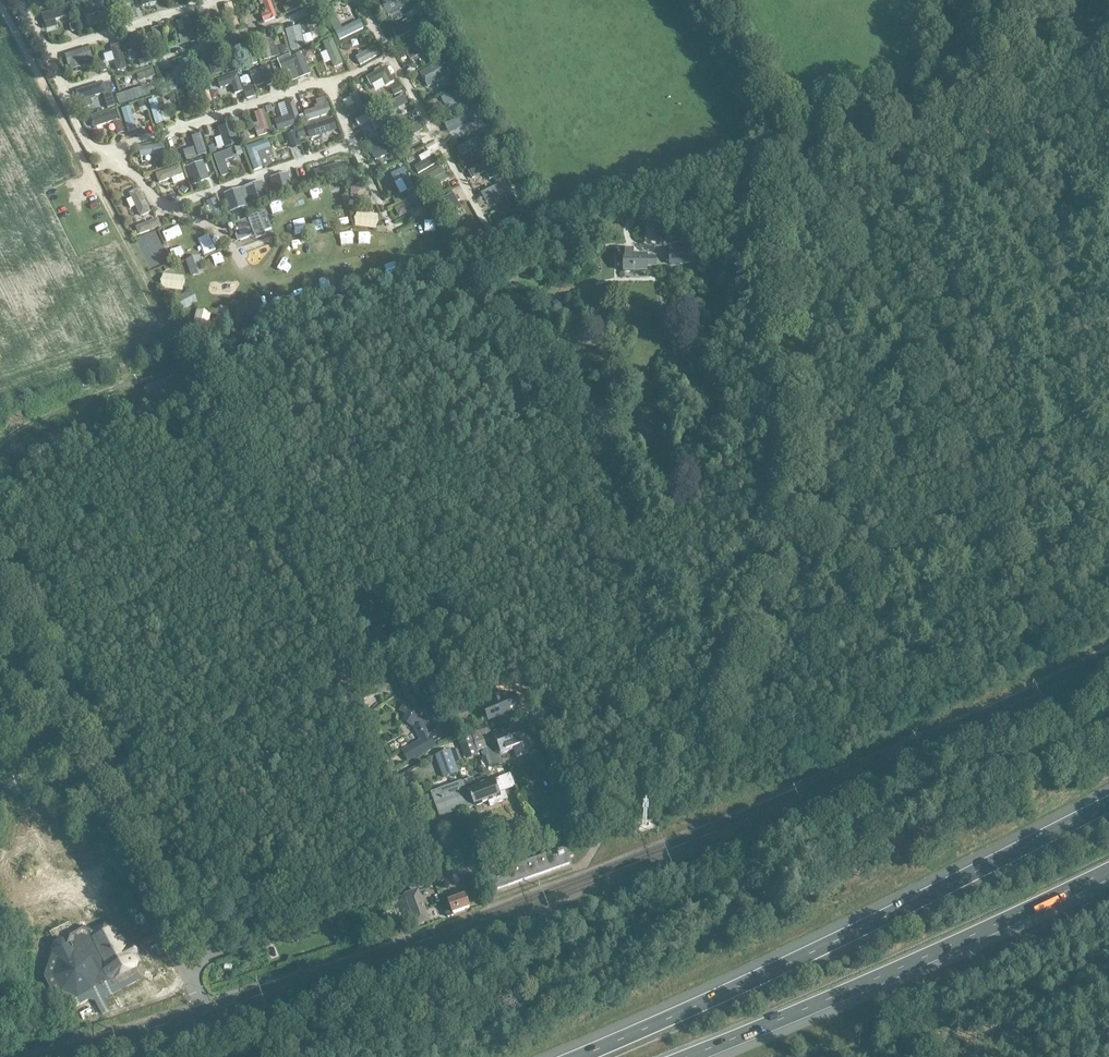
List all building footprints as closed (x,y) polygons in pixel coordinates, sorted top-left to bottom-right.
[(33,1),(36,9),(57,2),(56,0),(35,0),(33,1)] [(84,2),(88,17),(99,14),(100,20),(103,19),(104,23),(111,21),(107,10),(104,0),(91,0),(84,2)] [(262,6),(264,5),(266,11),(266,12),(265,15),(265,16),(263,16),(265,22),(270,21),(277,18),(270,0),(260,0),(262,6)] [(295,3),(285,8),(288,14),(305,6),(302,0),(294,0),(295,3)] [(391,13),(410,4),(409,0),(399,0),(388,6),(391,13)] [(232,4),(224,7),(231,30),(239,27),(232,4)] [(210,37),(219,35),(213,12),(204,15),(210,37)] [(179,19),(176,13),(160,20),(162,26),(179,19)] [(185,34),(179,36),(181,43),(191,41),(191,43),(191,44),(196,42),(195,39),(189,17),(181,19),(182,21),(184,31),(185,34)] [(248,19),(242,17),(239,27),(246,28),(248,19)] [(335,33),(339,41),(364,29),(360,21),(335,33)] [(402,36),(416,29),(413,22),(398,29),(402,36)] [(76,23),(70,25),(72,32),(78,30),(76,23)] [(299,27),(286,30),(292,51),(304,47),(299,27)] [(259,39),(265,62),(273,60),(267,37),(259,39)] [(408,53),(412,60),(436,46),(432,39),(408,53)] [(252,40),(243,42),(250,67),(258,64),(252,40)] [(336,70),(345,66),(334,40),(325,44),(336,70)] [(356,58),(360,65),(380,54),(376,46),(356,58)] [(127,68),(122,47),(113,49),(119,70),(127,68)] [(89,48),(65,55),(69,67),(70,67),(79,64),(93,59),(89,48)] [(208,55),(214,78),(224,75),(217,52),(208,55)] [(328,53),(322,55),(327,74),(333,73),(328,53)] [(300,54),(279,62),(282,69),(295,64),(301,79),(309,75),(300,54)] [(189,60),(180,63),(187,85),(196,82),(189,60)] [(448,76),(440,63),(421,74),(429,87),(448,76)] [(253,81),(265,77),(268,86),(275,83),(270,67),(251,74),(253,81)] [(376,74),(367,78),(371,86),(373,86),(383,80),(387,87),(395,82),(387,68),(383,70),(381,71),(379,69),(374,71),(376,74)] [(243,92),(240,83),(238,74),(219,80),(221,89),(233,85),(236,94),(243,92)] [(450,89),(456,85),(452,78),(449,81),(447,85),(444,87),(445,87),(438,91),(440,96),(450,90),(450,89)] [(400,84),(392,87),(396,94),(403,91),(400,84)] [(207,85),(187,91),(189,99),(201,95),(204,105),(212,103),(207,85)] [(250,86),(243,88),(247,99),(254,96),(250,86)] [(150,88),(118,97),(121,106),(152,96),(150,88)] [(347,110),(350,117),(358,113),(365,109),(357,93),(350,97),(351,98),(355,106),(347,110)] [(316,109),(305,113),(307,122),(332,114),(329,105),(328,105),(326,98),(316,101),(318,106),(315,106),(316,109)] [(438,105),(443,117),(451,113),(449,108),(454,105),(452,99),(438,105)] [(138,132),(131,108),(123,111),(130,134),(138,132)] [(115,111),(92,119),(95,128),(118,121),(115,111)] [(139,116),(142,123),(151,119),(147,112),(139,116)] [(260,123),(254,125),(256,129),(258,138),(270,134),(263,112),(257,114),(260,123)] [(356,121),(360,129),(371,123),(375,132),(383,129),(375,112),(356,121)] [(336,131),(333,119),(307,127),(311,139),(336,131)] [(421,121),(400,132),(404,139),(425,128),(421,121)] [(299,138),(306,136),(303,127),(296,129),(299,138)] [(207,154),(199,131),(191,134),(199,157),(207,154)] [(288,134),(290,142),(298,139),(295,131),(288,134)] [(250,141),(247,134),(241,136),(243,143),(250,141)] [(228,151),(240,147),(236,136),(224,140),(228,151)] [(463,156),(484,144),(480,136),(459,148),(463,156)] [(388,140),(370,148),(376,161),(394,153),(388,140)] [(268,141),(247,149),(253,165),(255,171),(263,168),(271,165),(269,159),(274,157),(271,150),(268,141)] [(140,148),(142,157),(167,153),(166,144),(140,148)] [(212,156),(223,152),(220,145),(210,149),(212,156)] [(231,151),(214,157),(222,178),(230,175),(225,162),(234,159),(231,151)] [(419,175),(440,163),(435,156),(415,167),(419,175)] [(145,171),(160,168),(157,157),(143,160),(145,171)] [(340,173),(334,160),(326,164),(333,181),(353,171),(351,168),(340,173)] [(491,160),(470,171),(474,179),(486,173),(490,181),(498,177),(493,168),(495,167),(491,160)] [(186,168),(192,186),(210,180),(203,161),(186,168)] [(306,180),(302,181),(305,193),(317,189),(311,169),(303,171),(306,180)] [(431,190),(448,180),(442,169),(425,179),(431,190)] [(271,178),(276,197),(293,192),(288,173),(271,178)] [(245,187),(251,205),(268,199),(262,181),(245,187)] [(506,181),(480,194),(485,204),(499,197),(499,196),(511,190),(506,181)] [(190,188),(185,184),(180,190),(185,194),(190,188)] [(360,185),(351,188),(351,198),(358,204),(369,199),(369,194),(367,194),(367,191),(360,185)] [(332,192),(342,195),(344,189),(334,186),(332,192)] [(224,194),(230,212),(248,206),(241,188),(224,194)] [(130,194),(142,218),(152,213),(140,189),(130,194)] [(439,202),(447,217),(462,209),(458,202),(460,201),(458,196),(455,197),(453,193),(453,194),(452,191),(447,194),(449,196),(439,202)] [(509,206),(517,202),(513,194),(505,198),(509,206)] [(401,200),(398,195),(391,198),(394,204),(401,200)] [(400,218),(423,205),(418,196),(395,209),(400,218)] [(210,218),(220,215),(216,201),(206,204),(210,218)] [(132,214),(138,211),(134,202),(128,205),(132,214)] [(273,229),(266,213),(234,225),(240,242),(273,229)] [(354,221),(376,224),(377,216),(355,213),(354,221)] [(140,236),(163,227),(160,218),(137,227),(140,236)] [(371,255),(376,249),(363,238),(357,244),(371,255)] [(210,240),(198,245),(203,258),(215,253),(210,240)] [(619,249),(618,258),(623,258),(623,272),(646,272),(646,266),(646,261),(647,261),(655,261),(656,257),(647,257),(646,257),(633,257),(633,249),(619,249)] [(668,263),(692,264),(692,249),(668,249),(668,263)] [(210,264),(220,261),(218,256),(208,259),(210,264)] [(549,316),(558,313),(561,308),(560,303),(555,300),(546,303),(549,316)] [(371,627),(375,634),(384,629),(380,622),(371,627)] [(417,683),(414,673),(406,676),(409,686),(417,683)] [(490,710),(486,712),(490,721),(514,711),(508,698),(500,701),(499,697),(490,700),(492,704),(489,706),(490,710)] [(422,741),(402,752),(408,762),(436,746),(429,734),(436,730),(430,719),(426,721),(418,716),(420,712),(411,707),(403,720),(412,726),(413,725),(422,741)] [(501,744),(505,753),(528,745),(520,724),(495,734),(499,745),(501,744)] [(478,751),(487,748),(483,736),(491,733),(490,729),(472,735),(478,751)] [(459,742),(466,761),(478,756),(471,737),(459,742)] [(435,756),(443,779),(459,774),(450,751),(435,756)] [(548,766),(540,751),(532,756),(540,770),(548,766)] [(484,769),(474,772),(477,781),(487,777),(484,769)] [(473,778),(463,782),(467,792),(469,791),(475,806),(481,804),(488,801),(490,806),(508,800),(505,792),(516,788),(510,774),(493,781),(490,782),(477,787),(474,780),(473,778)] [(454,785),(432,794),(439,810),(442,817),(465,807),(466,810),(475,806),(469,791),(467,792),(463,782),(455,785),(454,785)] [(496,891),(571,864),(566,849),(491,875),(496,891)] [(418,893),(406,897),(417,927),(429,922),(418,893)] [(454,915),(453,914),(469,908),(465,896),(449,902),(451,907),(445,909),(448,917),(454,915)] [(58,959),(53,977),(67,1004),(70,1010),(89,1001),(95,1002),(102,1016),(111,1011),(105,1000),(142,980),(135,967),(137,962),(133,956),(134,952),(132,949),(129,948),(125,950),(113,927),(104,924),(94,930),(92,936),(78,931),(55,943),(53,950),(58,959)]
